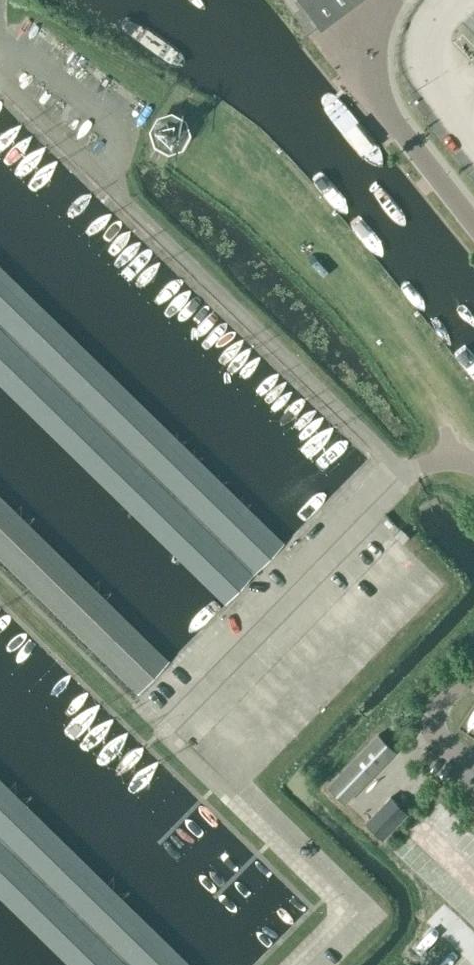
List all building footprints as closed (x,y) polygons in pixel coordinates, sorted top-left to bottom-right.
[(324,25),(356,0),(305,0),(324,25)] [(173,146),(183,127),(165,118),(155,136),(173,146)] [(284,543),(0,266),(0,384),(225,604),(284,543)] [(169,662),(0,498),(0,556),(140,692),(169,662)] [(328,785),(346,802),(396,750),(379,733),(328,785)] [(0,780),(0,897),(69,964),(190,964),(0,780)] [(408,812),(391,795),(366,821),(383,838),(408,812)]
